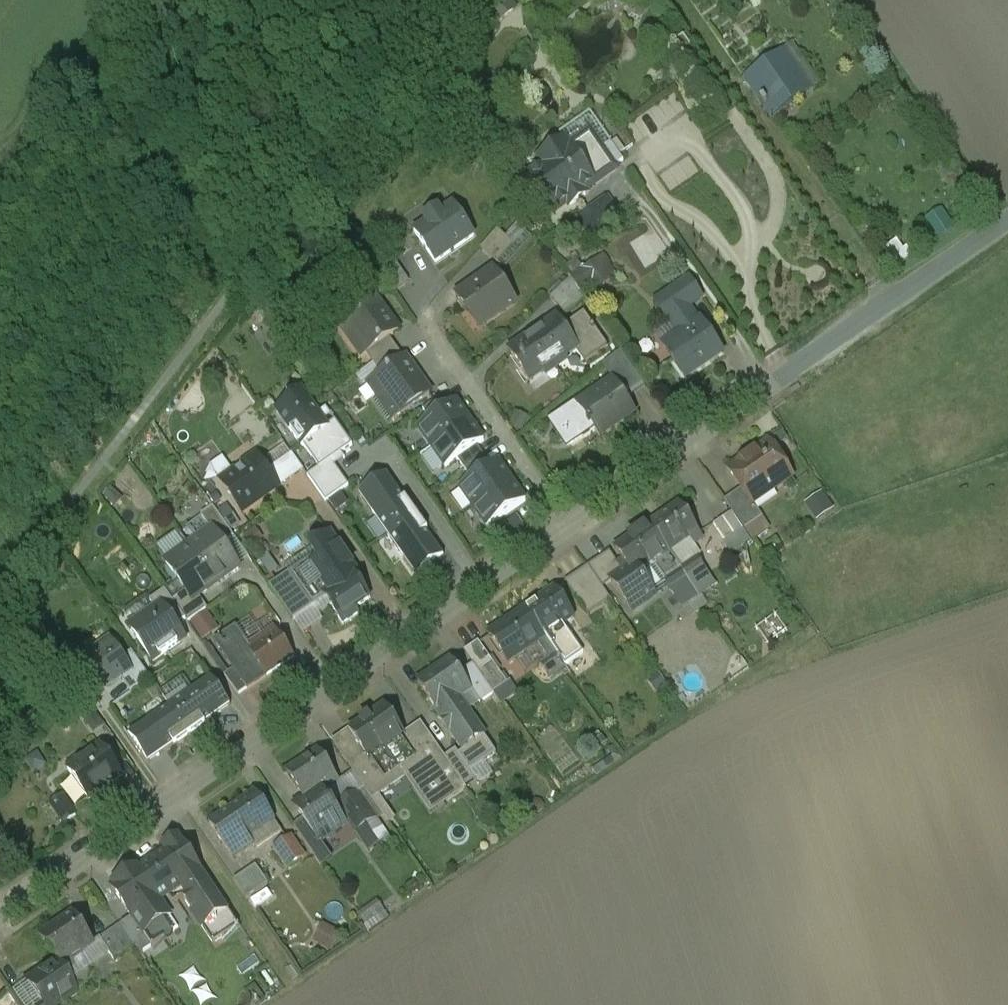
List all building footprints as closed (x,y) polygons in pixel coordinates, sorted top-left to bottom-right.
[(792,44),(742,78),(771,119),(820,84),(792,44)] [(590,136),(570,151),(565,144),(547,157),(552,163),(537,174),(548,189),(541,194),(555,213),(569,204),(571,207),(579,201),(577,198),(615,171),(601,152),(590,136)] [(624,163),(611,145),(601,152),(614,170),(624,163)] [(412,229),(434,263),(475,237),(453,203),(412,229)] [(930,218),(943,235),(957,225),(945,208),(930,218)] [(590,211),(579,219),(586,230),(597,222),(590,211)] [(497,261),(515,244),(502,230),(484,247),(497,261)] [(494,271),(455,296),(465,313),(473,307),(484,324),(515,304),(494,271)] [(569,276),(546,299),(563,316),(583,296),(569,276)] [(699,298),(684,278),(673,285),(688,306),(699,298)] [(688,306),(673,285),(651,302),(676,335),(663,345),(684,374),(720,348),(688,306)] [(373,299),(336,325),(360,362),(366,358),(390,341),(399,335),(373,299)] [(605,347),(583,315),(562,329),(574,348),(584,362),(605,347)] [(555,320),(530,337),(549,365),(574,348),(562,329),(555,320)] [(530,337),(506,353),(525,381),(549,365),(530,337)] [(390,341),(366,358),(372,367),(396,351),(390,341)] [(396,351),(372,367),(379,377),(403,360),(396,351)] [(379,377),(367,386),(392,422),(430,395),(405,359),(403,360),(379,377)] [(612,381),(575,406),(586,423),(595,436),(632,411),(612,381)] [(278,412),(304,448),(328,430),(327,428),(303,395),(278,412)] [(456,402),(418,429),(432,449),(469,423),(462,414),(464,413),(456,402)] [(573,404),(545,423),(559,442),(586,423),(575,406),(573,404)] [(328,430),(304,448),(320,470),(353,447),(335,422),(327,428),(328,430)] [(469,423),(432,449),(446,469),(482,443),(469,423)] [(767,444),(726,473),(739,492),(750,507),(752,506),(791,479),(767,444)] [(258,457),(221,484),(243,515),(280,488),(258,457)] [(498,462),(460,489),(474,509),(510,483),(504,474),(506,473),(498,462)] [(359,493),(388,536),(416,516),(387,474),(359,493)] [(510,483),(474,509),(488,529),(526,502),(518,491),(517,492),(510,483)] [(739,492),(725,501),(745,530),(761,519),(752,506),(750,507),(739,492)] [(816,520),(836,512),(829,493),(809,501),(816,520)] [(679,505),(650,525),(669,553),(690,539),(695,546),(694,546),(695,546),(703,540),(679,505)] [(234,538),(213,508),(201,517),(212,531),(213,531),(223,545),(234,538)] [(233,508),(223,512),(230,530),(240,526),(233,508)] [(730,515),(712,528),(724,545),(742,532),(730,515)] [(416,516),(388,536),(417,577),(445,558),(416,516)] [(650,525),(615,549),(625,564),(635,578),(640,574),(660,561),(664,566),(658,570),(684,608),(700,598),(689,582),(681,570),(669,553),(650,525)] [(223,545),(213,531),(212,531),(189,547),(216,585),(240,569),(223,545)] [(312,552),(266,582),(288,614),(323,591),(339,616),(356,605),(353,600),(366,591),(350,567),(351,566),(329,532),(308,546),(312,552)] [(216,585),(189,547),(166,564),(186,592),(193,602),(199,598),(216,585)] [(610,553),(588,568),(603,588),(612,582),(624,574),(620,567),(610,553)] [(271,556),(262,561),(271,576),(280,571),(271,556)] [(696,559),(681,570),(689,582),(704,572),(696,559)] [(635,578),(625,564),(620,567),(624,574),(612,582),(633,612),(655,597),(640,574),(635,578)] [(588,568),(564,585),(580,608),(605,591),(603,588),(588,568)] [(552,591),(526,609),(545,637),(571,619),(552,591)] [(199,598),(193,602),(186,592),(173,602),(178,610),(188,624),(208,610),(199,598)] [(162,607),(130,629),(154,662),(182,643),(172,630),(176,627),(162,607)] [(526,609),(498,629),(517,656),(545,637),(526,609)] [(266,635),(247,648),(236,630),(217,643),(248,690),(267,677),(266,677),(294,658),(278,635),(269,641),(266,635)] [(479,643),(465,652),(474,665),(493,694),(507,684),(479,643)] [(130,671),(111,644),(92,657),(96,662),(83,670),(99,693),(130,671)] [(569,644),(555,654),(565,667),(579,656),(569,644)] [(555,654),(540,666),(549,678),(565,667),(555,654)] [(452,662),(418,684),(437,712),(438,711),(457,698),(470,689),(460,674),(452,662)] [(474,665),(460,674),(470,689),(471,689),(470,689),(480,703),(493,694),(474,665)] [(234,670),(225,677),(239,697),(248,690),(234,670)] [(200,687),(170,707),(190,735),(213,719),(210,714),(216,710),(200,687)] [(457,698),(438,711),(444,721),(442,722),(443,723),(445,722),(451,731),(449,732),(449,733),(451,732),(465,752),(459,756),(458,756),(470,773),(471,772),(496,755),(457,698)] [(190,735),(170,707),(141,728),(157,751),(163,747),(166,752),(190,735)] [(385,707),(350,731),(365,754),(369,760),(385,749),(393,743),(399,752),(409,745),(403,736),(405,735),(385,707)] [(444,759),(420,725),(405,735),(403,736),(409,745),(399,752),(393,743),(385,749),(401,772),(404,770),(419,791),(422,789),(431,801),(442,794),(448,803),(466,791),(464,788),(444,759)] [(93,748),(62,770),(82,798),(112,776),(93,748)] [(385,749),(369,760),(365,754),(348,766),(354,775),(372,800),(379,795),(388,789),(384,783),(401,772),(385,749)] [(456,751),(444,759),(464,788),(476,780),(471,772),(470,773),(458,756),(459,756),(456,751)] [(320,752),(288,772),(306,800),(322,789),(328,785),(332,790),(341,784),(320,752)] [(372,800),(354,775),(341,784),(332,790),(328,785),(322,789),(347,826),(351,824),(364,843),(384,829),(378,820),(383,816),(372,800)] [(322,789),(306,800),(307,800),(307,805),(300,811),(303,817),(322,844),(323,843),(347,826),(322,789)] [(52,803),(64,822),(79,811),(67,793),(52,803)] [(256,794),(209,825),(233,860),(253,847),(248,839),(274,822),(256,794)] [(396,820),(379,795),(372,800),(383,816),(389,825),(396,820)] [(322,844),(303,817),(292,825),(315,858),(327,850),(323,843),(322,844)] [(226,908),(179,837),(162,848),(166,854),(167,854),(186,884),(181,887),(188,897),(184,900),(200,925),(226,908)] [(291,839),(275,850),(288,870),(305,859),(291,839)] [(135,874),(155,905),(160,901),(181,887),(186,884),(167,854),(166,854),(139,872),(135,874)] [(256,867),(234,881),(246,900),(268,885),(256,867)] [(155,905),(135,874),(139,872),(137,869),(114,885),(115,887),(112,889),(132,919),(143,912),(152,925),(169,914),(160,901),(155,905)] [(257,909),(276,898),(271,890),(252,900),(257,909)] [(381,901),(361,914),(371,931),(392,918),(381,901)] [(74,916),(40,938),(56,961),(64,973),(73,967),(70,962),(94,945),(74,916)] [(325,923),(316,941),(336,952),(345,934),(325,923)] [(121,926),(100,940),(114,961),(136,946),(121,926)] [(33,982),(28,985),(42,1004),(46,1004),(53,1000),(56,1004),(59,1004),(77,993),(64,973),(56,961),(48,966),(51,970),(43,975),(40,974),(38,974),(36,975),(34,977),(33,979),(33,982)]
